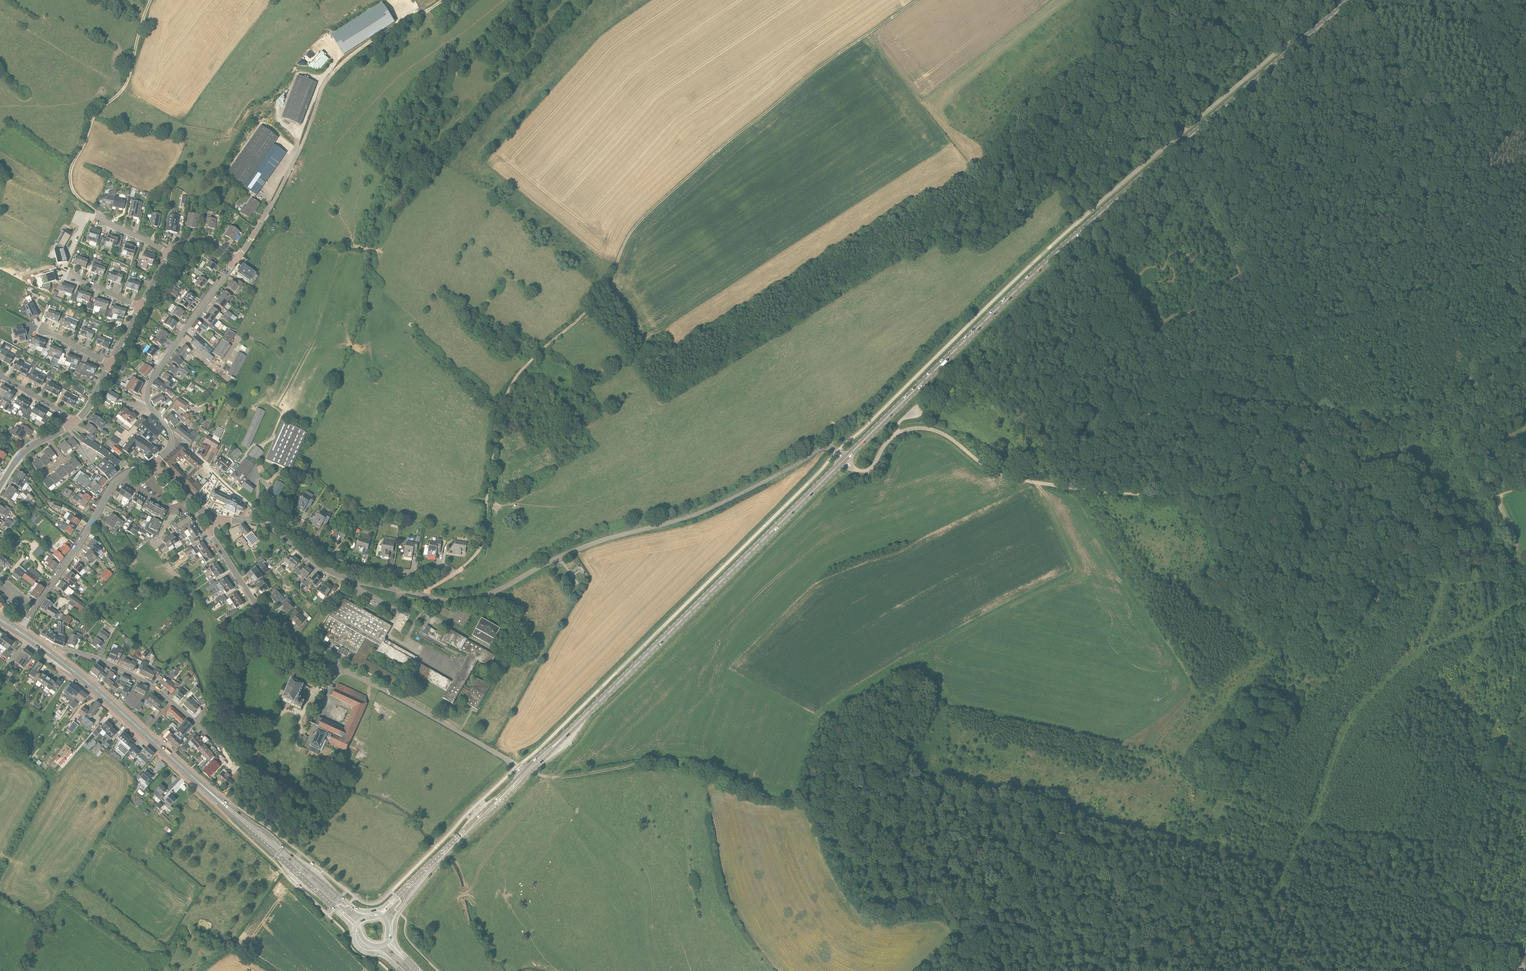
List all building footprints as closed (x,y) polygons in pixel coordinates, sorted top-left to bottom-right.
[(382,2),(331,35),(344,55),(395,23),(382,2)] [(298,124),(301,125),(317,83),(297,75),(281,118),(298,124)] [(246,148),(227,175),(230,177),(256,195),(286,153),(273,144),(278,137),(273,133),(268,131),(268,130),(263,127),(261,126),(253,138),(246,148)] [(101,195),(97,204),(101,205),(102,204),(106,205),(113,206),(115,197),(116,192),(116,189),(112,189),(112,191),(111,196),(108,195),(104,194),(103,196),(101,195)] [(124,204),(125,200),(115,197),(113,206),(113,207),(123,209),(124,204)] [(244,205),(241,209),(244,211),(242,214),(244,215),(248,218),(253,212),(252,211),(253,210),(255,211),(259,204),(253,200),(251,198),(245,206),(244,205)] [(130,210),(129,215),(133,216),(133,217),(140,219),(141,214),(142,212),(141,211),(142,206),(139,206),(140,202),(132,200),(130,210)] [(213,214),(214,212),(208,211),(205,224),(208,225),(207,227),(215,229),(216,224),(216,222),(216,219),(211,218),(212,214),(213,214)] [(161,214),(152,212),(150,212),(150,214),(152,215),(149,225),(159,227),(161,214)] [(188,217),(186,227),(190,228),(191,227),(197,228),(200,215),(189,213),(189,214),(188,217)] [(169,214),(166,227),(165,232),(170,233),(170,231),(178,233),(179,226),(178,225),(180,217),(169,214)] [(225,235),(233,241),(240,232),(231,226),(225,235)] [(89,232),(86,240),(90,241),(97,243),(97,242),(99,237),(99,236),(101,231),(91,228),(90,232),(89,232)] [(58,243),(54,251),(57,265),(67,262),(64,252),(66,248),(64,247),(71,235),(69,234),(65,232),(64,232),(58,243)] [(103,238),(101,243),(103,243),(105,244),(104,247),(109,248),(110,245),(113,246),(116,247),(116,245),(117,242),(118,239),(113,237),(111,237),(111,236),(108,235),(106,239),(103,238)] [(126,256),(133,258),(136,248),(129,246),(130,245),(125,243),(123,250),(127,251),(126,256)] [(143,262),(141,268),(146,270),(148,264),(152,266),(155,255),(145,252),(143,257),(142,261),(143,262)] [(202,268),(205,270),(206,270),(207,268),(212,271),(214,267),(215,265),(214,264),(216,261),(211,258),(212,256),(207,252),(203,257),(207,260),(205,263),(202,268)] [(76,257),(73,264),(80,266),(82,259),(76,257)] [(82,259),(80,266),(86,268),(88,261),(82,259)] [(94,261),(91,272),(97,274),(101,263),(94,261)] [(103,276),(107,265),(101,263),(97,274),(103,276)] [(240,272),(238,274),(249,281),(250,280),(254,274),(251,272),(247,269),(244,266),(243,266),(239,272),(240,272)] [(196,269),(194,272),(197,275),(194,279),(197,281),(195,284),(197,285),(199,287),(201,288),(204,285),(206,282),(200,277),(199,276),(201,273),(196,269)] [(117,274),(114,282),(116,282),(119,283),(121,284),(123,276),(124,273),(118,271),(117,274)] [(55,272),(41,275),(41,276),(43,284),(44,285),(42,288),(42,289),(51,293),(52,289),(52,284),(52,283),(54,282),(57,282),(57,281),(55,272)] [(111,272),(108,280),(114,282),(117,274),(111,272)] [(126,286),(126,288),(132,290),(135,282),(136,279),(129,277),(128,280),(127,284),(126,286)] [(135,282),(132,290),(134,290),(137,291),(138,292),(140,284),(142,279),(136,278),(136,279),(135,282)] [(232,281),(227,287),(231,290),(234,292),(238,286),(240,288),(243,284),(236,280),(234,283),(233,282),(232,281)] [(60,288),(59,291),(65,293),(68,285),(62,283),(60,288)] [(66,296),(65,299),(69,301),(69,303),(71,303),(72,303),(72,302),(75,295),(74,294),(72,294),(73,292),(73,290),(74,288),(69,286),(68,285),(65,293),(67,294),(66,296)] [(185,290),(181,296),(181,297),(182,297),(184,298),(191,303),(193,300),(195,297),(188,293),(185,290)] [(75,295),(72,302),(75,303),(76,303),(76,301),(82,303),(83,300),(86,293),(82,292),(80,291),(79,291),(79,292),(76,291),(75,295)] [(224,291),(220,297),(226,301),(228,302),(229,300),(227,299),(230,295),(228,294),(224,291)] [(86,293),(83,300),(89,302),(87,308),(90,309),(92,303),(89,302),(91,295),(86,293)] [(220,297),(215,303),(219,306),(223,309),(225,306),(223,305),(226,301),(220,297)] [(184,298),(180,304),(186,309),(191,303),(184,298)] [(92,303),(90,309),(90,310),(92,310),(93,311),(99,313),(99,311),(100,308),(103,301),(97,299),(95,304),(93,303),(92,303)] [(103,301),(100,308),(106,310),(105,313),(104,316),(107,317),(109,310),(107,309),(108,306),(108,304),(109,303),(103,301)] [(33,303),(24,306),(30,319),(30,318),(32,318),(37,316),(35,311),(36,311),(35,308),(33,303)] [(118,316),(121,309),(114,306),(114,307),(111,306),(109,310),(107,317),(110,318),(116,321),(118,316)] [(170,312),(169,313),(173,315),(173,314),(175,315),(176,316),(180,319),(182,315),(184,313),(183,312),(182,311),(181,310),(180,310),(177,308),(175,306),(172,309),(170,312)] [(46,314),(45,316),(46,317),(46,318),(52,320),(55,312),(56,309),(50,307),(49,310),(47,314),(46,314)] [(219,312),(216,310),(212,307),(208,313),(215,318),(219,312)] [(113,328),(115,328),(119,330),(126,310),(121,309),(118,316),(116,321),(113,328)] [(55,312),(52,320),(53,321),(56,322),(58,322),(61,315),(55,312)] [(208,313),(204,319),(208,322),(210,324),(208,327),(215,332),(218,329),(214,326),(218,321),(215,318),(208,313)] [(223,316),(222,317),(228,321),(229,320),(231,317),(225,313),(223,316)] [(176,323),(171,319),(168,317),(163,323),(172,329),(176,323)] [(196,320),(191,328),(195,331),(197,332),(200,327),(202,325),(205,327),(203,329),(205,331),(207,328),(209,326),(204,323),(198,318),(196,320)] [(69,329),(71,322),(65,319),(64,323),(63,323),(62,325),(63,325),(63,326),(69,329)] [(74,331),(77,324),(71,322),(69,329),(74,331)] [(86,338),(91,325),(88,323),(85,329),(82,328),(79,335),(86,338)] [(92,340),(94,333),(91,331),(94,326),(91,325),(86,338),(92,340)] [(16,332),(13,333),(15,338),(19,337),(20,342),(26,340),(24,336),(26,335),(25,330),(23,330),(22,326),(15,328),(16,328),(16,330),(16,332)] [(159,331),(156,335),(158,336),(164,340),(168,335),(162,330),(161,332),(159,331)] [(154,338),(152,341),(157,345),(158,344),(161,346),(161,345),(162,344),(164,341),(164,340),(158,336),(156,339),(154,338)] [(28,342),(24,348),(27,349),(28,347),(36,350),(37,347),(40,339),(37,338),(35,337),(34,337),(33,338),(31,337),(28,341),(28,342)] [(105,339),(102,338),(99,337),(96,344),(102,347),(105,339)] [(199,338),(196,341),(204,348),(204,349),(207,345),(199,338)] [(40,339),(37,347),(43,349),(42,352),(41,355),(44,356),(46,349),(44,348),(45,345),(46,343),(46,342),(41,340),(40,339)] [(105,339),(102,347),(108,349),(111,342),(105,339)] [(194,340),(191,343),(200,353),(210,361),(212,359),(214,357),(204,349),(194,340)] [(176,356),(183,361),(191,350),(184,345),(176,356)] [(46,349),(44,356),(46,357),(47,357),(47,355),(48,353),(52,355),(54,356),(57,348),(55,347),(51,346),(50,347),(48,346),(46,349)] [(151,347),(146,353),(152,358),(157,351),(153,349),(151,347)] [(54,356),(53,358),(59,360),(58,363),(57,363),(61,365),(61,364),(63,358),(65,355),(62,353),(63,350),(59,349),(57,348),(54,356)] [(8,355),(7,354),(9,352),(3,349),(3,351),(2,351),(0,355),(0,360),(4,362),(8,355)] [(235,379),(247,356),(239,352),(227,375),(235,379)] [(61,364),(61,365),(63,366),(63,365),(64,365),(65,361),(71,364),(74,357),(72,356),(68,354),(66,359),(63,358),(61,364)] [(12,360),(13,357),(8,355),(4,362),(10,365),(12,360)] [(179,366),(183,361),(176,356),(172,362),(176,364),(177,365),(179,366)] [(74,357),(71,364),(77,366),(76,368),(76,369),(75,372),(74,374),(73,375),(76,376),(76,375),(77,373),(81,363),(79,362),(80,360),(80,359),(76,358),(74,357)] [(145,361),(144,362),(151,366),(152,366),(154,363),(147,358),(145,361)] [(20,372),(24,365),(18,361),(14,369),(20,372)] [(31,378),(30,380),(36,383),(39,376),(41,373),(35,370),(36,368),(38,364),(39,362),(37,361),(35,363),(32,368),(30,373),(33,374),(31,378)] [(81,363),(77,373),(78,373),(79,374),(80,374),(81,374),(81,372),(82,370),(88,373),(91,365),(89,364),(88,364),(86,363),(85,363),(84,365),(82,364),(81,363)] [(145,364),(138,372),(140,374),(145,377),(152,369),(148,365),(147,365),(145,364)] [(25,375),(29,368),(24,365),(20,372),(25,375)] [(87,376),(85,379),(88,380),(91,381),(93,379),(93,377),(94,375),(96,371),(97,369),(97,368),(93,366),(91,365),(88,373),(87,375),(87,376)] [(171,365),(167,371),(171,374),(173,375),(175,377),(179,371),(181,372),(186,376),(187,376),(189,374),(188,373),(183,369),(182,370),(178,367),(179,367),(179,366),(177,365),(175,368),(171,365)] [(51,381),(54,375),(53,375),(52,374),(48,372),(45,378),(51,381)] [(166,373),(162,378),(166,381),(167,382),(164,385),(171,389),(174,384),(174,383),(176,380),(173,378),(170,376),(166,373)] [(41,386),(45,379),(39,376),(36,383),(41,386)] [(126,387),(124,389),(130,392),(131,391),(133,392),(138,394),(138,393),(139,391),(143,384),(137,381),(138,380),(132,377),(130,381),(126,387)] [(156,380),(152,384),(157,388),(155,391),(154,392),(156,394),(157,392),(159,390),(162,385),(163,385),(156,380)] [(51,393),(55,386),(49,383),(46,390),(51,393)] [(159,390),(157,392),(159,394),(161,391),(164,394),(166,392),(168,395),(171,392),(171,391),(169,389),(164,384),(163,385),(162,385),(159,390)] [(1,395),(4,397),(9,390),(2,386),(0,390),(0,396),(1,395)] [(57,396),(61,389),(55,386),(51,393),(57,396)] [(9,390),(4,397),(10,401),(15,393),(9,390)] [(111,401),(115,403),(119,397),(110,392),(104,401),(110,404),(111,401)] [(67,404),(71,397),(65,394),(61,401),(67,404)] [(162,395),(151,400),(153,405),(161,400),(162,403),(165,402),(166,404),(167,404),(171,401),(166,394),(163,396),(162,395)] [(11,404),(6,412),(8,413),(10,411),(13,407),(19,410),(20,408),(24,400),(19,397),(15,404),(14,406),(11,404)] [(71,397),(67,404),(73,407),(77,400),(71,397)] [(174,405),(172,409),(176,412),(179,407),(183,410),(186,412),(189,406),(187,404),(179,399),(174,405)] [(24,400),(20,408),(25,411),(26,410),(30,404),(24,400)] [(28,413),(25,418),(27,420),(30,416),(30,415),(36,418),(37,416),(41,409),(36,406),(33,411),(30,409),(28,413)] [(126,420),(131,414),(124,407),(118,415),(125,421),(126,420)] [(258,408),(241,445),(249,448),(266,411),(258,408)] [(49,417),(45,415),(47,412),(41,409),(37,416),(43,419),(41,421),(45,424),(49,417)] [(133,425),(138,421),(135,419),(137,417),(132,413),(131,414),(126,420),(133,427),(133,425)] [(138,429),(136,430),(151,444),(164,430),(156,422),(157,420),(151,414),(145,420),(141,417),(138,421),(133,425),(138,429)] [(170,414),(164,419),(168,424),(169,422),(170,422),(171,423),(174,427),(179,422),(178,420),(179,418),(177,414),(175,414),(170,414)] [(99,418),(98,418),(94,415),(90,421),(99,428),(104,422),(99,418)] [(290,471),(307,433),(282,422),(265,460),(290,471)] [(12,428),(9,433),(14,435),(14,436),(21,440),(26,433),(30,436),(33,431),(24,426),(21,424),(18,428),(16,427),(14,430),(12,428)] [(86,426),(83,429),(89,434),(87,437),(93,441),(95,438),(96,437),(95,437),(92,434),(96,429),(89,424),(87,427),(86,426)] [(178,428),(174,432),(182,438),(186,433),(189,430),(182,424),(179,427),(178,428)] [(213,451),(211,455),(214,457),(218,450),(216,449),(220,442),(218,441),(224,430),(218,427),(212,438),(207,436),(204,442),(210,445),(214,448),(213,451)] [(186,433),(182,438),(191,444),(194,441),(199,434),(194,430),(193,431),(191,429),(189,430),(186,433)] [(199,434),(194,441),(196,443),(202,437),(199,434)] [(106,450),(86,438),(81,435),(78,439),(82,443),(86,446),(87,444),(90,446),(89,448),(90,446),(93,448),(92,449),(102,456),(109,462),(115,467),(115,468),(120,463),(109,453),(106,450)] [(117,445),(120,441),(113,435),(109,439),(117,445)] [(124,448),(123,450),(129,455),(131,452),(136,445),(145,452),(148,454),(145,457),(147,460),(148,461),(159,452),(155,448),(154,446),(151,444),(151,445),(145,442),(134,435),(127,445),(124,448)] [(78,445),(76,441),(72,437),(66,442),(72,450),(78,445)] [(115,445),(113,443),(108,439),(105,442),(102,447),(103,448),(106,445),(106,444),(107,443),(110,446),(113,448),(112,449),(120,455),(123,451),(115,445)] [(72,450),(66,442),(65,441),(59,446),(65,454),(71,449),(72,450)] [(207,452),(210,445),(204,442),(203,443),(200,449),(207,452)] [(257,461),(264,452),(255,445),(248,455),(245,459),(239,466),(236,462),(231,468),(235,471),(234,473),(231,477),(239,483),(242,479),(257,461)] [(179,446),(163,461),(170,469),(174,465),(183,457),(187,453),(186,452),(179,446)] [(49,460),(56,455),(50,447),(43,452),(45,455),(51,462),(49,460)] [(228,458),(232,461),(233,462),(241,452),(237,448),(228,458)] [(203,459),(207,452),(200,449),(199,450),(196,454),(203,459)] [(186,462),(189,464),(194,459),(187,453),(183,457),(188,461),(186,462)] [(45,467),(51,462),(45,455),(39,460),(45,467)] [(219,456),(214,464),(218,466),(218,467),(221,469),(222,470),(224,472),(227,468),(230,464),(227,461),(226,460),(225,462),(223,460),(224,459),(219,456)] [(74,470),(80,464),(74,457),(68,462),(69,463),(74,470)] [(45,467),(39,460),(38,458),(32,464),(38,471),(44,466),(45,467)] [(109,462),(108,463),(104,459),(96,467),(96,468),(102,474),(109,480),(117,473),(113,469),(115,467),(109,462)] [(194,459),(189,464),(194,468),(190,472),(192,475),(202,465),(194,459)] [(68,475),(74,470),(69,463),(62,468),(68,475)] [(170,469),(173,472),(174,472),(173,472),(178,477),(182,473),(180,472),(177,469),(174,465),(170,469)] [(68,475),(62,468),(62,467),(55,472),(56,472),(61,480),(61,479),(67,474),(68,475)] [(19,471),(15,477),(22,481),(25,483),(28,485),(29,485),(31,483),(27,481),(29,478),(25,476),(25,475),(19,471)] [(94,495),(101,487),(97,484),(90,478),(85,474),(84,474),(80,471),(73,480),(75,482),(76,481),(94,495)] [(55,485),(61,480),(56,472),(50,477),(55,485)] [(182,473),(178,477),(184,483),(189,478),(192,475),(190,472),(186,477),(182,473)] [(93,474),(90,478),(97,484),(101,487),(106,480),(102,477),(100,476),(98,474),(96,477),(93,474)] [(55,485),(50,477),(49,476),(42,481),(48,489),(54,484),(55,485)] [(15,477),(12,483),(19,487),(22,489),(22,488),(25,483),(22,481),(15,477)] [(189,478),(184,483),(184,484),(184,483),(189,489),(194,483),(189,478)] [(194,483),(189,489),(195,495),(200,489),(202,487),(197,481),(194,483)] [(277,499),(285,485),(277,481),(270,496),(277,499)] [(246,482),(243,486),(251,492),(254,488),(246,482)] [(124,497),(129,489),(124,485),(121,491),(117,489),(113,495),(116,497),(119,494),(124,497)] [(10,486),(6,492),(13,496),(15,493),(18,495),(19,495),(20,492),(17,490),(10,486)] [(72,492),(67,489),(63,494),(63,495),(68,498),(72,492)] [(124,497),(122,500),(126,503),(128,500),(129,500),(129,499),(131,499),(130,498),(132,495),(134,492),(129,489),(124,497)] [(244,506),(243,506),(243,505),(242,506),(239,504),(242,500),(232,495),(231,496),(229,499),(213,491),(210,497),(214,498),(213,500),(215,501),(216,500),(225,504),(224,507),(225,507),(225,509),(234,514),(235,514),(238,515),(239,515),(240,515),(241,513),(240,513),(240,512),(241,512),(242,512),(243,512),(243,511),(244,511),(245,510),(245,509),(245,508),(244,507),(244,506)] [(6,492),(3,498),(9,502),(10,502),(13,504),(14,502),(15,501),(11,499),(13,496),(6,492)] [(299,502),(296,506),(304,511),(306,507),(307,506),(310,507),(313,501),(315,499),(316,497),(313,495),(308,492),(306,492),(305,493),(302,498),(302,497),(300,500),(299,502)] [(85,494),(83,496),(79,493),(77,495),(88,502),(91,498),(85,494)] [(137,503),(141,496),(136,493),(132,500),(137,503)] [(74,496),(72,499),(75,501),(78,503),(85,507),(88,502),(77,495),(77,496),(75,495),(74,496)] [(137,503),(141,506),(146,499),(141,496),(137,503)] [(157,516),(162,519),(163,519),(167,511),(160,508),(159,507),(159,506),(159,507),(158,507),(156,506),(156,505),(154,504),(154,505),(148,501),(144,509),(146,510),(145,512),(150,515),(151,514),(155,515),(153,518),(156,519),(157,516)] [(5,518),(10,509),(5,506),(4,509),(0,506),(0,514),(5,518)] [(315,519),(313,523),(320,528),(323,523),(326,525),(330,518),(331,516),(333,513),(329,511),(327,513),(321,510),(318,514),(317,517),(315,519)] [(70,514),(66,519),(71,522),(70,522),(76,526),(80,521),(73,517),(72,517),(73,516),(70,514)] [(110,516),(108,519),(119,526),(120,527),(122,525),(123,523),(124,522),(122,521),(119,519),(112,514),(110,516)] [(189,514),(172,526),(176,532),(177,534),(180,532),(181,534),(186,530),(185,529),(187,528),(188,530),(189,530),(191,528),(189,526),(194,522),(189,514)] [(161,522),(162,519),(157,516),(156,519),(153,518),(151,517),(149,523),(159,527),(162,522),(161,522)] [(116,531),(119,526),(108,519),(106,521),(107,522),(105,524),(112,529),(110,532),(116,536),(118,533),(116,531)] [(63,521),(62,523),(64,525),(67,527),(73,531),(76,526),(70,522),(69,525),(66,523),(63,521)] [(159,527),(149,523),(148,522),(144,529),(154,536),(156,532),(157,532),(159,527)] [(188,531),(185,533),(188,537),(191,535),(198,531),(195,526),(196,525),(194,522),(189,526),(191,528),(189,530),(188,530),(188,531)] [(61,526),(59,528),(64,532),(71,535),(73,531),(67,527),(62,523),(60,525),(61,526)] [(138,527),(131,523),(126,530),(133,534),(134,534),(135,535),(139,528),(137,527),(138,527)] [(243,524),(239,527),(244,533),(246,535),(250,532),(243,523),(243,524)] [(338,544),(341,538),(344,540),(349,532),(339,526),(330,539),(338,544)] [(191,535),(188,537),(191,541),(190,542),(192,544),(199,540),(197,537),(201,535),(200,535),(198,531),(191,535)] [(243,535),(245,537),(250,543),(248,544),(251,547),(252,546),(259,541),(252,531),(250,532),(246,535),(244,533),(243,535)] [(173,534),(167,538),(173,545),(175,544),(178,542),(180,540),(179,538),(178,537),(175,533),(173,534)] [(356,547),(355,552),(363,554),(365,548),(368,549),(371,541),(372,536),(363,533),(362,538),(360,537),(359,542),(358,542),(356,547)] [(381,552),(380,556),(389,557),(390,552),(390,551),(393,551),(395,543),(396,538),(384,536),(384,538),(384,539),(383,539),(383,541),(383,544),(381,544),(381,546),(382,546),(381,551),(381,552)] [(164,544),(162,545),(166,551),(168,550),(167,549),(168,549),(173,545),(167,538),(162,541),(164,544)] [(92,540),(87,548),(90,550),(91,551),(92,551),(92,550),(98,554),(98,553),(101,549),(96,545),(97,543),(92,540)] [(57,551),(53,555),(56,559),(60,562),(64,558),(63,557),(70,549),(73,545),(72,545),(67,541),(65,544),(61,548),(57,552),(57,551)] [(427,555),(427,556),(436,558),(437,553),(437,552),(437,550),(440,551),(442,543),(438,542),(430,541),(430,545),(430,546),(429,546),(428,551),(427,555)] [(455,541),(453,552),(456,552),(456,554),(461,555),(461,554),(465,555),(466,553),(467,542),(455,541)] [(405,552),(404,557),(412,558),(413,553),(413,551),(417,552),(418,544),(417,544),(415,543),(407,542),(406,547),(405,547),(405,550),(405,552)] [(196,547),(192,549),(193,551),(196,555),(206,548),(202,543),(195,547),(196,547)] [(43,546),(35,556),(38,558),(46,549),(43,546)] [(184,552),(186,555),(193,551),(192,549),(191,547),(184,552)] [(206,548),(199,553),(203,558),(209,553),(206,548)] [(90,550),(81,560),(86,564),(89,561),(92,557),(95,560),(96,559),(97,557),(98,557),(95,554),(90,550)] [(46,561),(45,561),(49,563),(46,568),(49,570),(50,569),(53,571),(57,565),(54,562),(56,559),(53,555),(51,553),(49,557),(48,558),(46,561)] [(206,563),(213,559),(209,553),(203,558),(206,563)] [(257,563),(266,556),(264,553),(255,560),(257,563)] [(2,567),(5,563),(7,565),(10,567),(13,563),(10,560),(9,561),(8,563),(7,561),(3,558),(5,556),(3,555),(1,554),(0,555),(0,566),(2,567)] [(295,567),(300,561),(293,556),(292,558),(289,556),(285,561),(288,564),(289,562),(295,567)] [(256,568),(248,575),(251,579),(259,573),(262,570),(266,567),(268,565),(266,562),(265,561),(263,559),(257,564),(261,568),(258,571),(256,568)] [(78,563),(73,569),(77,572),(78,573),(79,573),(83,569),(85,571),(86,572),(87,573),(88,571),(91,572),(92,570),(90,569),(90,568),(86,564),(86,565),(83,568),(78,563)] [(213,573),(219,569),(216,563),(209,567),(213,573)] [(306,566),(304,568),(301,565),(295,573),(298,575),(300,573),(304,576),(303,576),(306,578),(312,571),(306,566)] [(259,573),(251,579),(254,583),(255,584),(263,577),(262,576),(261,575),(264,572),(266,574),(270,571),(266,567),(262,570),(259,573)] [(17,569),(12,575),(12,576),(18,581),(24,575),(18,569),(17,569)] [(106,582),(112,574),(106,569),(100,577),(106,582)] [(213,573),(216,578),(223,574),(219,569),(213,573)] [(70,573),(64,580),(68,584),(72,587),(75,583),(76,582),(78,580),(75,577),(77,574),(76,573),(72,570),(70,573)] [(27,572),(22,578),(32,586),(33,586),(35,582),(37,579),(27,572)] [(316,574),(311,580),(314,582),(313,584),(316,586),(321,580),(322,579),(321,578),(320,578),(320,577),(317,575),(316,574)] [(223,588),(230,584),(226,578),(219,583),(223,588)] [(265,592),(269,589),(263,581),(257,586),(261,592),(264,590),(265,592)] [(32,586),(27,593),(28,593),(31,595),(31,596),(36,600),(44,589),(35,582),(33,586),(32,586)] [(62,582),(57,587),(63,592),(64,592),(68,595),(69,594),(71,595),(74,592),(72,590),(68,587),(62,582)] [(326,596),(333,587),(327,582),(320,592),(326,596)] [(223,588),(226,593),(233,589),(230,584),(223,588)] [(274,593),(270,597),(271,598),(276,603),(279,601),(281,603),(285,599),(284,598),(283,597),(281,595),(283,593),(283,592),(278,587),(272,592),(274,593)] [(233,603),(240,599),(236,594),(232,596),(229,598),(233,603)] [(68,599),(70,601),(75,605),(76,605),(80,608),(83,604),(71,595),(68,599)] [(495,656),(467,640),(462,650),(469,654),(453,682),(415,661),(418,657),(417,656),(417,657),(385,639),(386,638),(385,638),(392,625),(391,625),(391,626),(384,622),(385,621),(384,621),(384,622),(377,618),(377,617),(377,618),(370,614),(370,613),(370,614),(363,610),(363,609),(362,609),(356,606),(356,605),(355,605),(349,601),(349,600),(348,601),(341,597),(342,596),(332,613),(330,612),(330,613),(331,614),(320,634),(356,654),(355,657),(351,663),(355,666),(394,689),(400,679),(366,660),(376,643),(381,646),(377,652),(447,692),(443,699),(453,705),(457,698),(464,702),(464,703),(465,702),(477,709),(477,710),(491,686),(477,678),(471,689),(464,685),(478,660),(489,666),(489,667),(496,656),(495,656)] [(230,613),(227,615),(228,617),(231,615),(238,611),(237,608),(243,604),(240,599),(233,603),(236,609),(230,613)] [(285,601),(282,604),(285,607),(282,609),(287,614),(291,611),(294,608),(292,606),(291,606),(293,604),(288,599),(285,601)] [(46,600),(40,608),(45,612),(54,618),(54,617),(57,613),(57,612),(51,608),(52,606),(53,604),(46,600)] [(80,608),(76,605),(73,608),(80,613),(82,610),(80,608)] [(298,607),(293,612),(297,617),(293,620),(296,623),(299,627),(302,624),(303,625),(307,621),(306,620),(307,619),(309,616),(306,612),(302,616),(300,614),(302,612),(298,607)] [(467,622),(471,615),(466,612),(458,624),(464,627),(467,622)] [(72,630),(78,622),(72,618),(69,622),(65,619),(62,624),(61,624),(58,623),(58,628),(57,633),(57,634),(56,637),(56,636),(53,643),(63,647),(65,642),(66,640),(64,640),(66,635),(63,635),(63,627),(64,625),(72,630)] [(491,645),(492,644),(500,629),(482,618),(472,635),(491,645)] [(447,642),(462,650),(467,640),(467,639),(466,640),(449,630),(449,629),(445,636),(427,626),(426,627),(427,628),(424,633),(446,645),(447,642)] [(43,630),(40,635),(44,638),(53,643),(56,636),(56,637),(57,634),(57,633),(58,628),(57,628),(56,627),(53,631),(49,629),(49,631),(43,630)] [(96,637),(90,644),(95,648),(97,645),(100,648),(104,644),(103,643),(109,636),(102,630),(96,638),(96,637)] [(70,640),(68,645),(75,647),(77,639),(81,640),(82,636),(78,633),(77,637),(71,635),(70,640)] [(8,640),(5,638),(7,636),(4,634),(0,640),(0,645),(3,647),(8,640)] [(9,649),(13,643),(8,640),(3,647),(6,649),(4,651),(4,652),(4,653),(9,656),(12,651),(9,649)] [(119,659),(123,651),(117,648),(115,651),(112,649),(108,658),(114,661),(117,656),(120,657),(119,659)] [(28,662),(29,659),(32,655),(24,649),(19,656),(28,662)] [(123,655),(120,660),(123,662),(122,665),(126,667),(128,668),(131,663),(125,659),(127,656),(123,654),(123,655)] [(23,668),(28,662),(19,656),(15,662),(23,668)] [(131,663),(128,668),(131,670),(132,670),(133,671),(137,664),(135,663),(137,659),(137,658),(134,657),(132,661),(131,663)] [(141,670),(139,674),(145,677),(149,670),(149,669),(146,668),(148,664),(149,662),(145,660),(144,662),(142,661),(140,665),(139,667),(142,668),(141,670)] [(38,662),(29,675),(30,676),(29,678),(36,683),(37,681),(39,678),(40,677),(41,675),(39,674),(38,673),(40,670),(43,666),(38,662)] [(96,665),(90,672),(97,677),(100,674),(106,678),(106,677),(100,673),(101,672),(103,670),(96,665)] [(149,670),(145,677),(152,680),(154,676),(157,678),(161,670),(158,669),(156,668),(153,672),(149,670)] [(101,672),(100,673),(106,677),(106,678),(113,683),(114,681),(112,679),(112,678),(114,679),(117,675),(115,674),(116,672),(111,670),(109,672),(107,676),(101,672)] [(163,677),(159,683),(163,686),(168,681),(174,674),(171,672),(166,679),(163,677)] [(38,681),(35,684),(39,687),(42,684),(47,677),(42,674),(41,675),(40,677),(39,678),(37,681),(38,681)] [(168,681),(163,686),(168,690),(172,684),(170,683),(172,679),(175,676),(174,674),(168,681)] [(190,678),(187,675),(182,681),(185,684),(190,678)] [(46,687),(51,680),(47,677),(42,684),(46,687)] [(106,678),(103,682),(110,688),(111,688),(114,690),(113,691),(115,692),(116,691),(118,687),(113,684),(114,683),(113,683),(106,678)] [(299,697),(304,685),(291,678),(282,698),(292,703),(291,705),(293,706),(301,709),(304,702),(301,700),(301,698),(300,697),(299,697)] [(124,688),(120,695),(125,699),(129,690),(131,687),(131,686),(129,685),(130,683),(131,681),(129,679),(127,683),(127,684),(125,687),(124,688)] [(44,690),(43,691),(48,694),(49,692),(50,690),(51,690),(51,689),(53,687),(55,683),(51,680),(46,687),(44,690)] [(51,689),(51,690),(55,693),(56,692),(57,690),(59,687),(62,683),(57,680),(55,683),(53,687),(51,689)] [(172,684),(168,690),(172,693),(176,688),(179,685),(181,683),(178,681),(176,683),(175,681),(172,684)] [(62,694),(62,695),(63,696),(65,698),(69,701),(67,704),(70,706),(74,701),(75,699),(76,699),(81,691),(71,683),(71,684),(68,687),(66,691),(65,691),(64,693),(65,693),(63,695),(62,694)] [(136,684),(134,688),(136,689),(135,690),(135,691),(144,695),(146,692),(148,688),(144,685),(142,687),(138,685),(136,684)] [(318,728),(331,734),(332,733),(335,735),(333,738),(331,737),(330,739),(329,741),(331,745),(345,751),(365,708),(367,703),(332,687),(332,688),(329,695),(355,707),(345,730),(318,718),(315,725),(319,727),(318,728)] [(186,694),(184,692),(181,690),(175,696),(180,700),(183,697),(186,694)] [(81,691),(76,699),(79,701),(80,702),(82,703),(84,700),(88,696),(81,691)] [(152,706),(157,699),(152,695),(150,698),(148,697),(147,698),(143,703),(146,705),(148,702),(152,706)] [(187,700),(183,704),(184,704),(186,706),(188,709),(194,703),(191,700),(193,698),(191,696),(189,698),(187,700)] [(156,710),(157,709),(160,712),(162,709),(160,706),(162,703),(157,699),(152,706),(156,710)] [(194,703),(188,709),(189,709),(191,711),(193,713),(199,707),(200,706),(203,705),(201,699),(198,700),(198,701),(199,703),(198,704),(197,705),(194,703)] [(70,706),(74,709),(78,704),(77,704),(74,701),(70,706)] [(87,713),(85,717),(88,719),(92,717),(100,705),(96,702),(88,712),(87,713)] [(135,708),(138,711),(140,708),(144,704),(141,702),(135,708)] [(170,706),(162,715),(164,717),(167,713),(169,715),(170,713),(181,723),(185,719),(172,708),(170,706)] [(80,717),(77,720),(80,723),(81,722),(84,718),(84,717),(85,717),(87,713),(88,712),(82,708),(78,714),(80,716),(81,716),(80,717)] [(145,721),(148,725),(153,719),(150,716),(145,721)] [(81,722),(82,723),(90,728),(94,724),(84,717),(84,718),(81,722)] [(73,721),(70,726),(75,730),(79,726),(73,721)] [(182,724),(177,731),(183,736),(192,726),(185,721),(182,724)] [(97,728),(93,733),(97,736),(102,730),(106,733),(111,728),(112,727),(107,722),(103,725),(102,726),(102,727),(101,728),(99,730),(97,728)] [(108,740),(104,745),(107,748),(112,743),(110,741),(111,739),(114,736),(117,733),(111,728),(106,733),(105,734),(107,736),(106,738),(108,740)] [(331,737),(331,734),(318,728),(308,750),(312,752),(317,755),(326,737),(330,739),(331,737)] [(166,733),(163,737),(167,741),(168,740),(169,741),(174,745),(177,749),(181,745),(182,743),(179,741),(181,739),(183,736),(177,731),(175,733),(173,735),(168,731),(166,733)] [(121,739),(118,745),(122,748),(120,751),(119,751),(120,751),(124,755),(125,755),(128,751),(130,748),(133,745),(135,743),(130,740),(131,739),(124,732),(118,737),(121,739)] [(194,745),(200,740),(197,736),(191,741),(188,743),(191,746),(194,744),(194,745)] [(203,745),(209,740),(205,736),(200,740),(194,745),(198,750),(203,745)] [(202,746),(198,750),(207,760),(202,765),(198,768),(202,772),(203,771),(216,756),(219,754),(219,753),(217,751),(215,749),(214,748),(209,752),(204,746),(210,741),(209,740),(204,744),(203,745),(202,746)] [(98,743),(91,750),(93,753),(101,745),(98,743)] [(130,748),(128,751),(131,754),(130,754),(134,759),(140,752),(136,749),(137,748),(136,747),(133,745),(130,748)] [(141,753),(139,756),(146,763),(149,760),(151,758),(154,755),(146,748),(143,751),(141,753)] [(220,766),(218,764),(221,761),(216,756),(203,771),(209,777),(220,766)] [(241,766),(232,777),(238,782),(241,779),(244,769),(242,767),(241,766)] [(139,776),(136,778),(146,787),(152,781),(150,779),(151,777),(146,772),(141,777),(139,776)] [(220,774),(217,777),(229,787),(229,788),(232,784),(233,783),(229,779),(228,778),(227,777),(228,776),(229,775),(227,772),(224,775),(221,773),(220,774)] [(163,797),(162,795),(164,792),(163,792),(165,790),(160,785),(157,789),(153,794),(159,799),(161,800),(163,797)] [(165,804),(164,805),(168,809),(171,806),(173,803),(176,800),(170,794),(167,798),(165,800),(165,801),(166,802),(165,804)] [(161,801),(156,806),(158,808),(160,809),(164,805),(165,804),(166,802),(165,801),(163,802),(161,801)]
